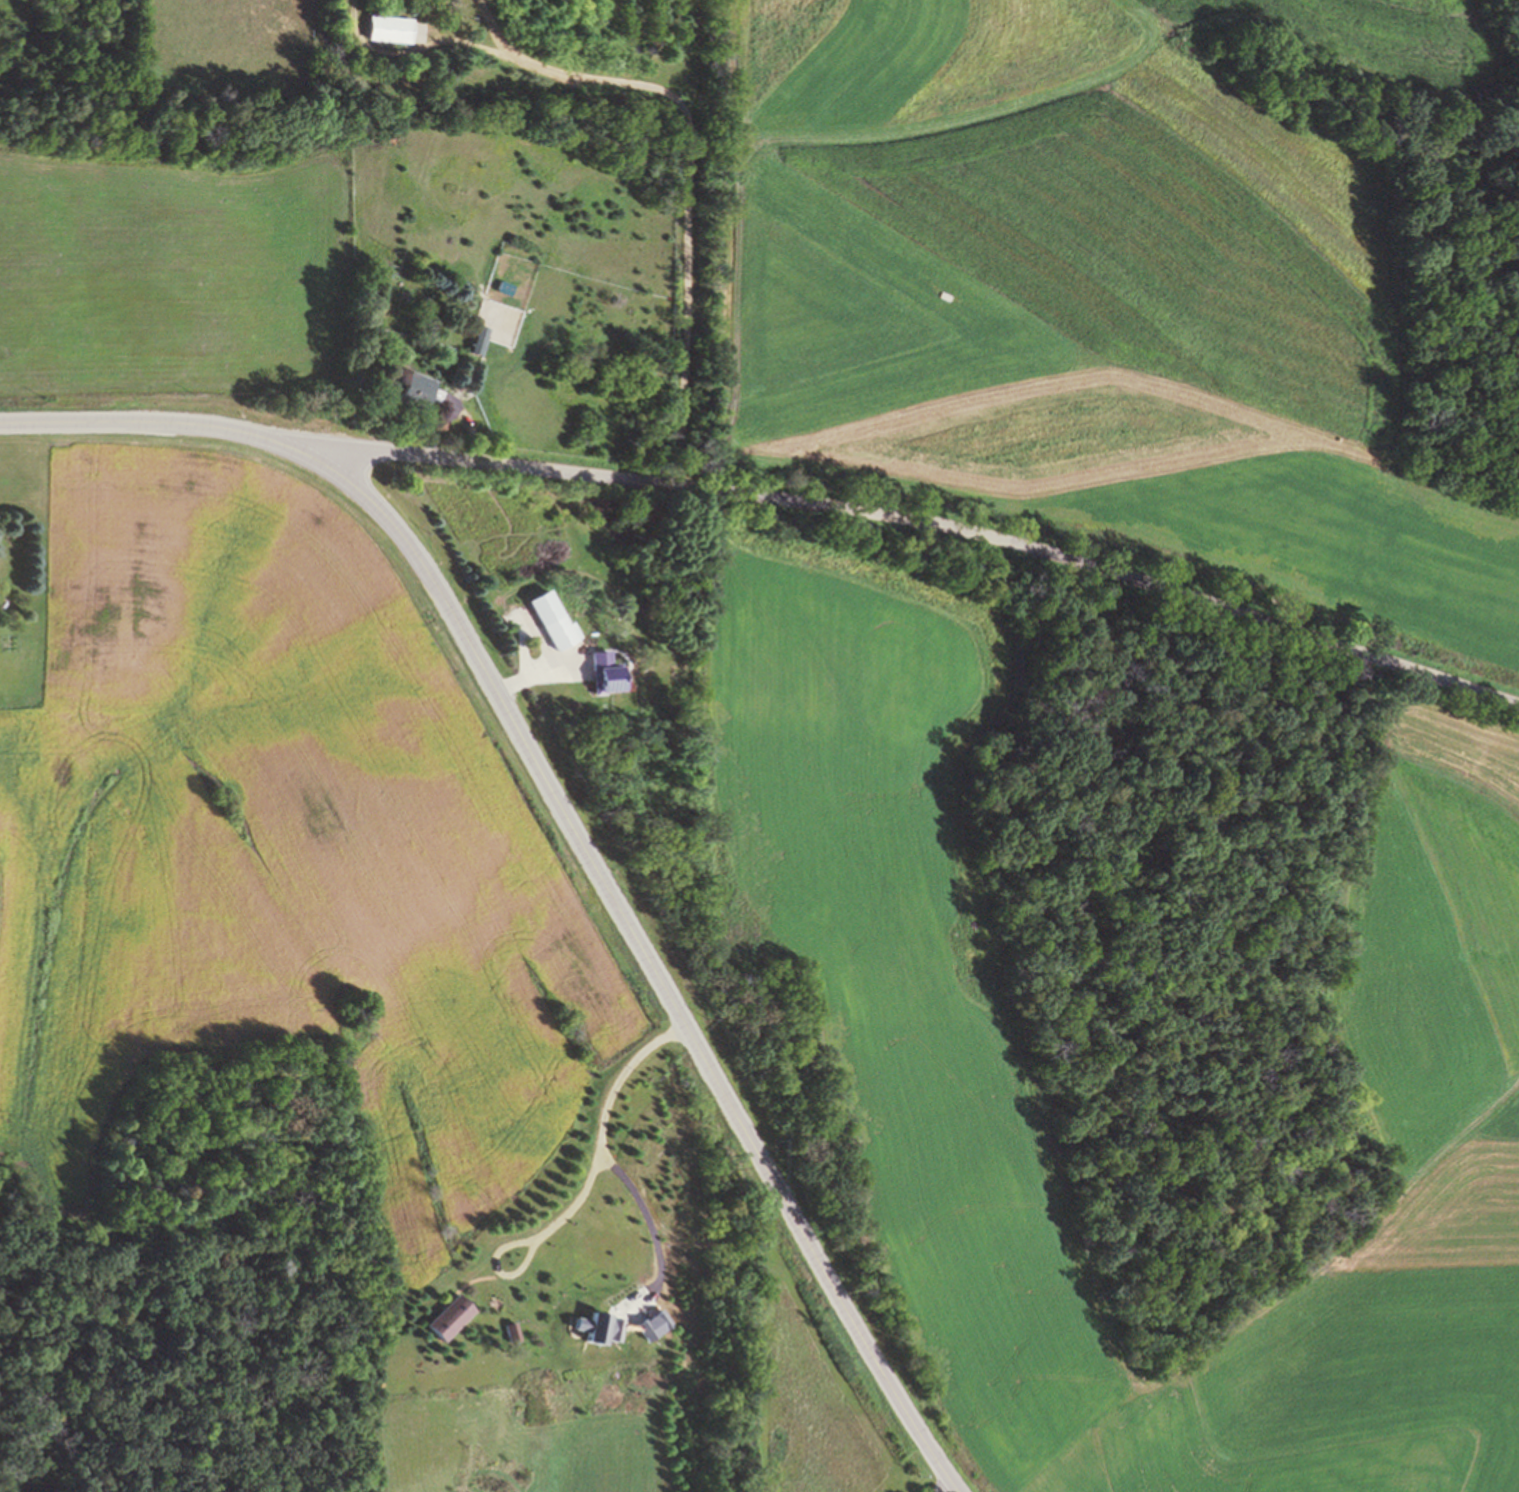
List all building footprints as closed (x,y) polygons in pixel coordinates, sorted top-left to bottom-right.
[(368,14),(366,39),(411,42),(413,18),(368,14)] [(474,321),(463,352),(481,356),(492,327),(474,321)] [(426,415),(438,380),(413,371),(406,393),(395,389),(390,403),(426,415)] [(529,602),(558,651),(578,639),(550,590),(529,602)] [(591,653),(593,694),(624,693),(623,667),(609,667),(608,652),(591,653)] [(460,1293),(428,1325),(445,1343),(478,1310),(460,1293)]
